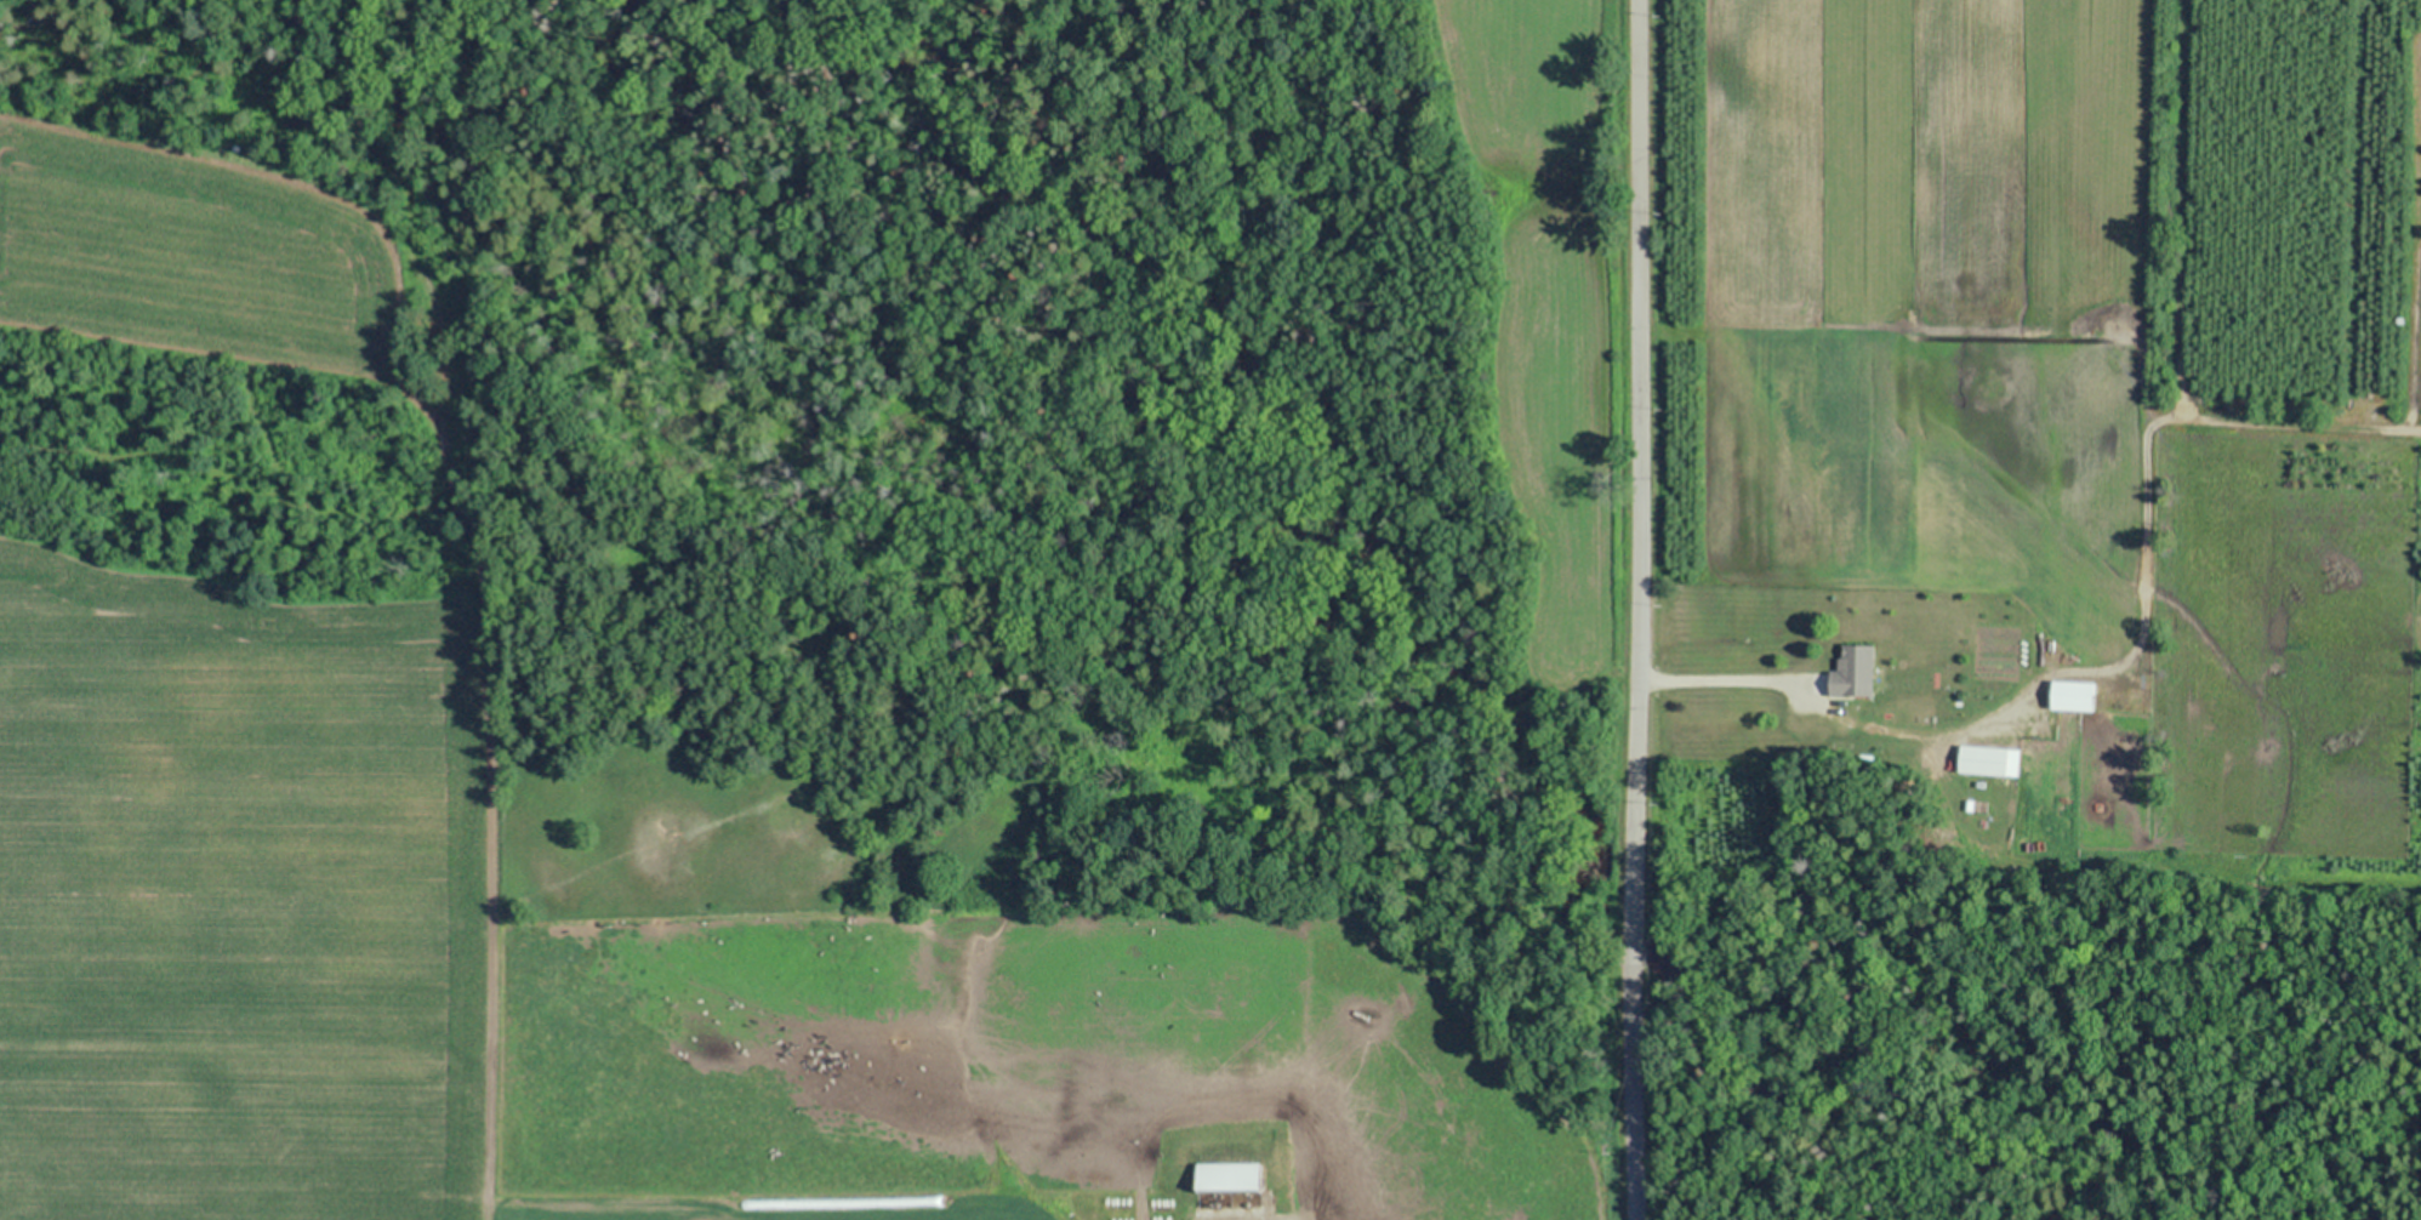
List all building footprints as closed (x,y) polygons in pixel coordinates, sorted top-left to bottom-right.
[(1873,697),(1874,646),(1840,645),(1840,672),(1830,672),(1830,696),(1873,697)] [(2008,747),(1960,746),(1959,775),(2007,776),(2008,747)] [(1196,1193),(1260,1193),(1260,1164),(1196,1164),(1196,1193)]
